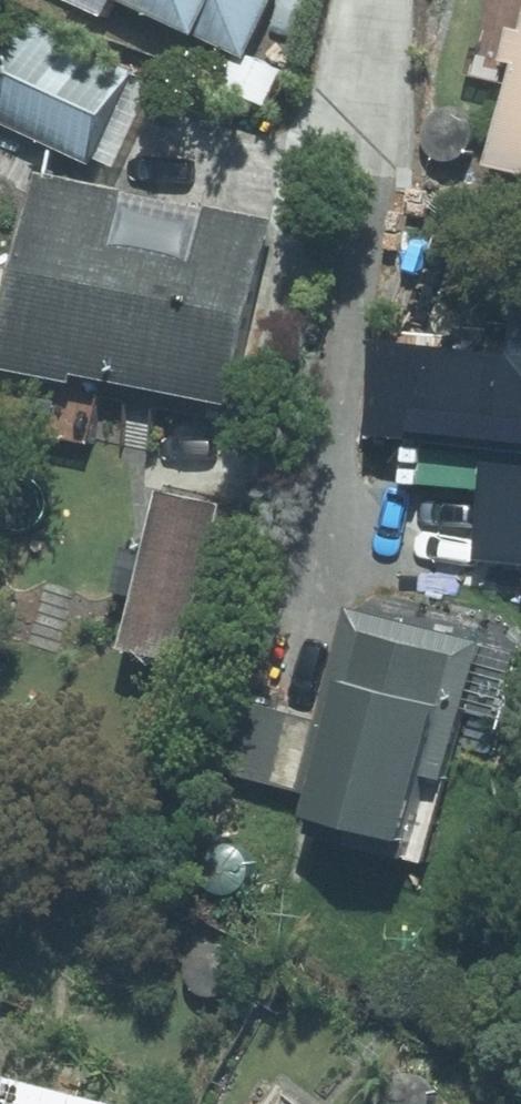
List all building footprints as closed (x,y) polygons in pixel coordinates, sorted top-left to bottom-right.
[(264,56),(291,0),(145,0),(264,56)] [(45,31),(5,117),(109,165),(148,78),(45,31)] [(60,174),(21,368),(96,383),(99,370),(256,402),(293,221),(60,174)] [(175,491),(144,658),(211,671),(242,502),(175,491)] [(332,794),(322,834),(448,864),(503,641),(362,608),(334,720),(261,703),(245,773),(332,794)] [(23,1076),(16,1103),(131,1103),(23,1076)]
